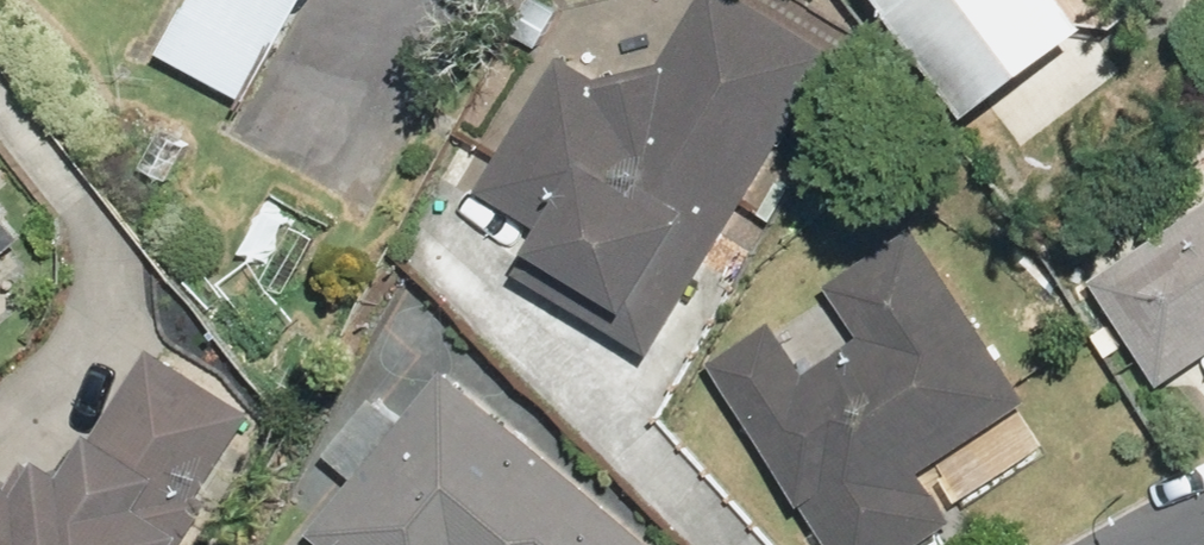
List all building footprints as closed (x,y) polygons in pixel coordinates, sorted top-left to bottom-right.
[(180,53),(264,101),(322,0),(210,0),(180,53)] [(772,0),(713,0),(676,66),(616,83),(572,58),(499,192),(575,234),(546,286),(675,358),(849,43),(772,0)] [(1020,108),(1132,25),(1111,0),(927,0),(1020,108)] [(31,309),(4,276),(37,240),(0,192),(0,335),(31,309)] [(1119,285),(1188,382),(1203,371),(1203,224),(1119,285)] [(733,361),(851,544),(922,544),(967,516),(961,507),(1068,438),(931,226),(729,357),(733,361)] [(167,349),(97,462),(81,452),(58,488),(23,466),(0,503),(0,544),(214,544),(289,425),(167,349)] [(462,374),(421,424),(386,396),(339,453),(374,482),(329,536),(340,544),(670,544),(462,374)]
